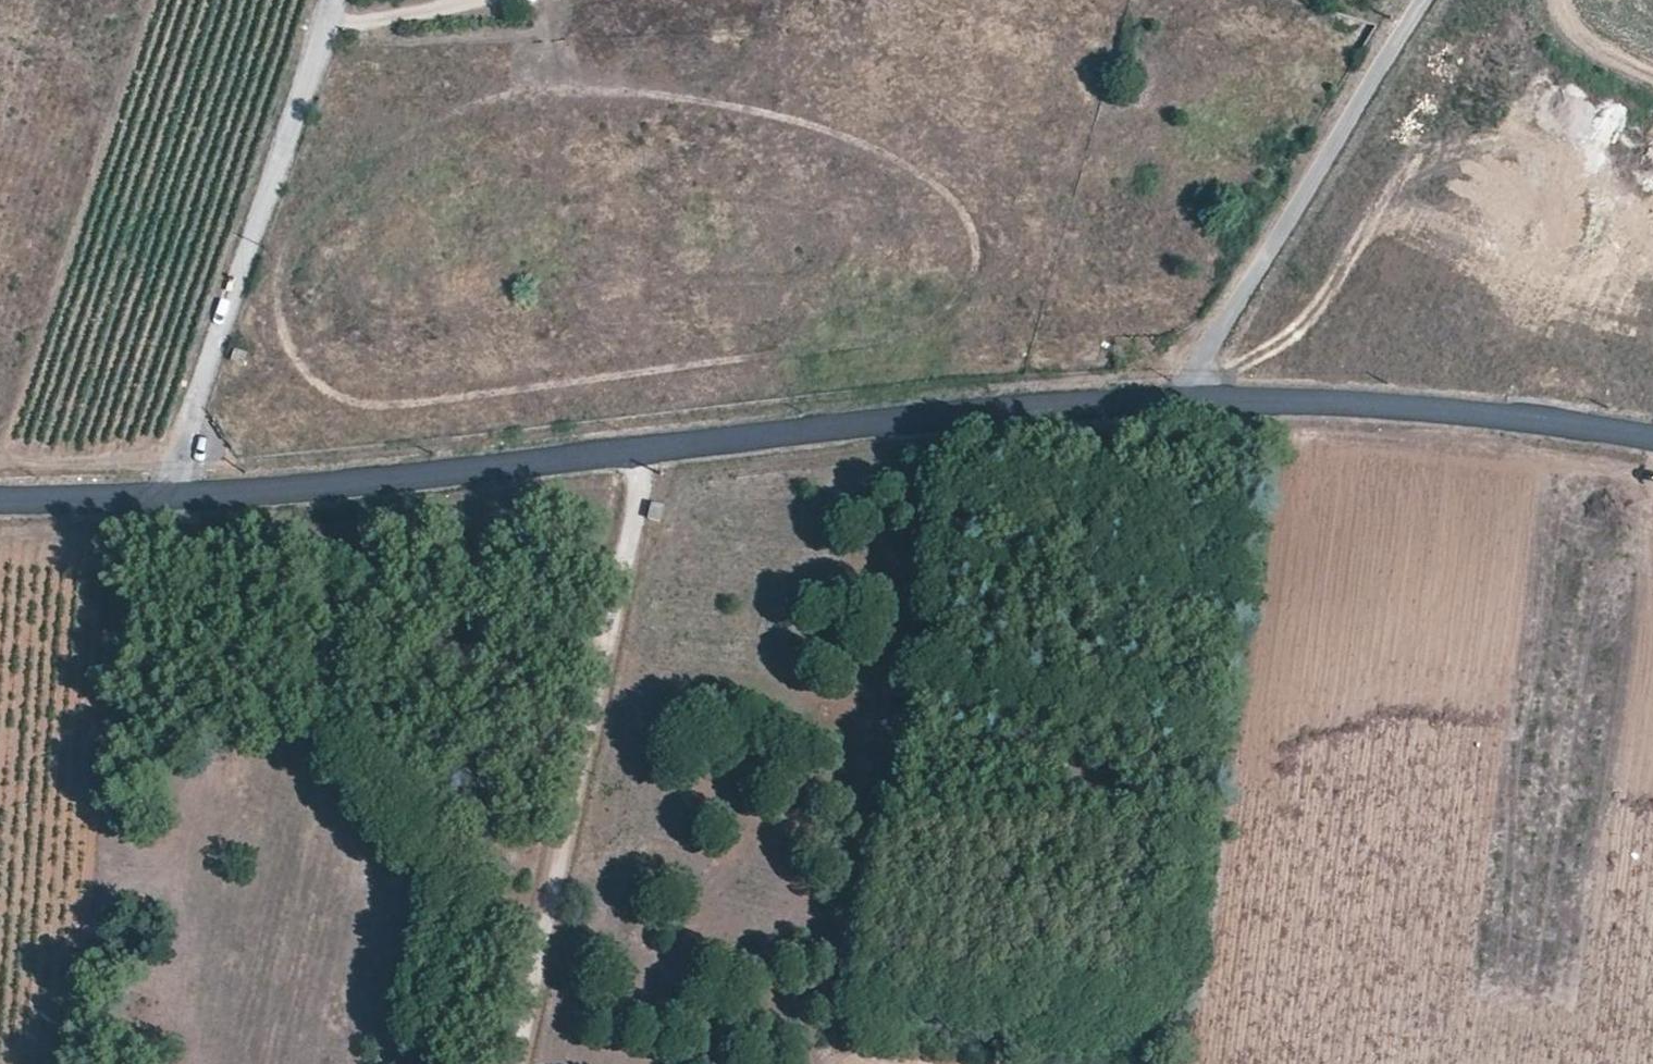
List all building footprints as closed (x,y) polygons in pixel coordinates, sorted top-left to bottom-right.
[(660,525),(664,507),(651,504),(648,522),(660,525)]
